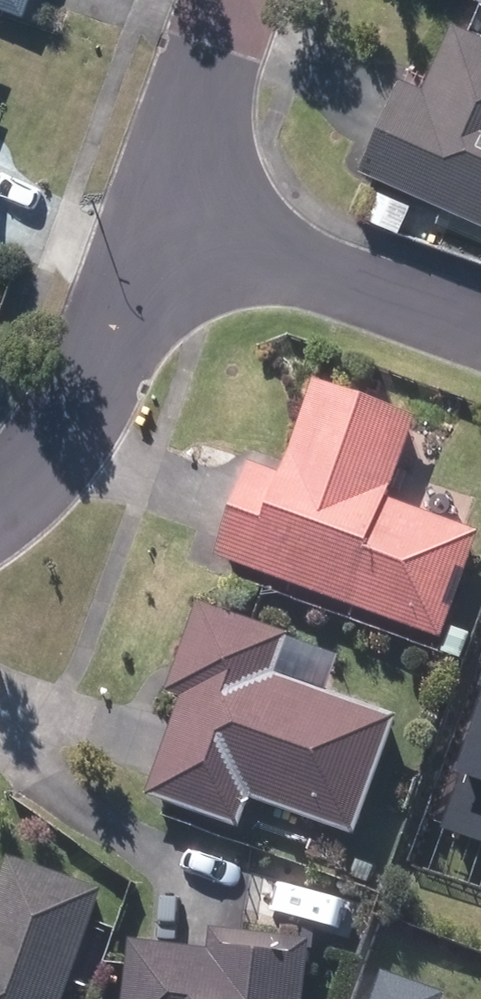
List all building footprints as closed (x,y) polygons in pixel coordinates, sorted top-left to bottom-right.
[(369,160),(480,205),(480,35),(455,29),(444,76),(409,62),(369,160)] [(248,451),(224,540),(433,619),(471,518),(396,490),(410,422),(315,382),(281,460),(248,451)] [(202,599),(187,642),(175,681),(187,685),(154,788),(234,813),(242,789),(346,822),(384,706),(275,671),(289,628),(202,599)] [(446,828),(480,839),(480,721),(446,828)] [(13,852),(0,881),(0,998),(71,998),(116,899),(13,852)] [(129,943),(126,998),(290,998),(295,935),(224,930),(223,950),(129,943)] [(444,991),(378,968),(368,998),(442,998),(444,991)]
